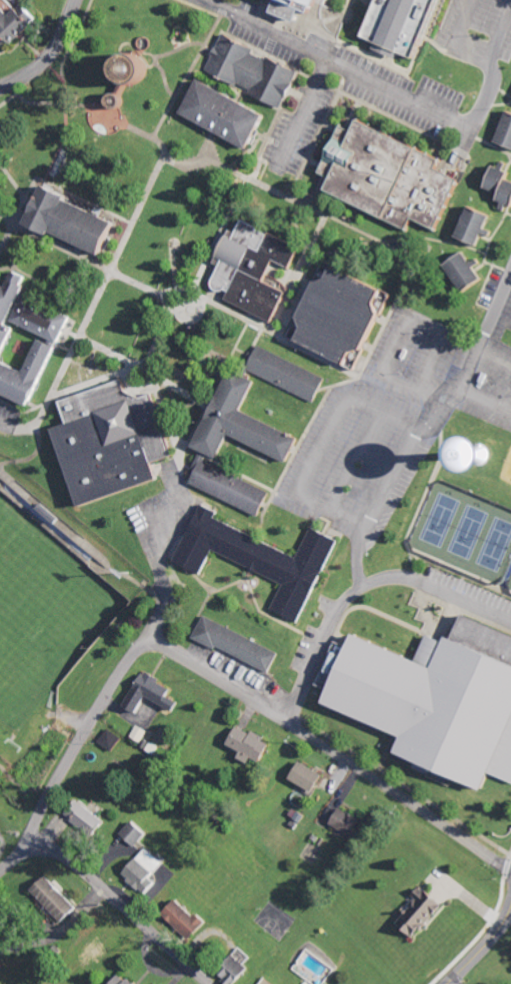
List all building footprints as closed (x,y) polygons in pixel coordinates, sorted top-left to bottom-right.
[(284,11),(308,20),(312,7),(330,14),(335,0),(288,0),(284,11)] [(377,38),(387,41),(384,49),(406,57),(408,51),(428,59),(449,0),(391,0),(377,38)] [(210,71),(289,106),(305,69),(272,55),(271,59),(257,53),(260,46),(227,32),(210,71)] [(261,146),(276,110),(205,80),(190,116),(261,146)] [(498,142),(510,147),(510,146),(510,114),(498,142)] [(333,190),(413,228),(418,218),(441,229),(465,178),(445,168),(450,157),(369,119),(364,131),(350,124),(327,174),(338,179),(333,190)] [(485,187),(506,197),(501,207),(509,212),(510,209),(510,168),(509,167),(508,169),(497,163),(485,187)] [(113,253),(126,220),(76,202),(79,193),(53,183),(38,224),(113,253)] [(460,239),(484,249),(491,233),(493,233),(500,215),(475,205),(460,239)] [(278,321),(289,291),(268,283),(277,260),(295,268),(305,244),(248,222),(243,233),(235,231),(224,258),(227,259),(216,286),(234,293),(230,302),(278,321)] [(453,264),(471,291),(490,278),(472,251),(453,264)] [(397,290),(338,263),(315,315),(304,310),(292,337),(362,368),(397,290)] [(64,346),(42,337),(30,369),(9,360),(20,332),(16,322),(17,321),(68,342),(79,314),(35,296),(28,299),(33,284),(27,282),(30,273),(27,272),(13,278),(11,284),(0,279),(0,309),(7,312),(0,314),(0,386),(41,403),(64,346)] [(319,402),(331,377),(261,345),(250,370),(319,402)] [(248,412),(261,381),(234,370),(201,448),(225,458),(235,435),(295,461),(305,436),(248,412)] [(65,400),(73,424),(62,427),(85,505),(165,481),(159,461),(177,456),(157,390),(133,397),(128,381),(65,400)] [(194,484),(264,516),(275,491),(208,461),(212,454),(205,450),(195,473),(198,475),(194,484)] [(304,623),(339,539),(314,528),(302,556),(218,520),(222,511),(203,503),(179,562),(206,574),(215,552),(287,582),(275,610),(304,623)] [(364,635),(359,647),(340,640),(323,684),(340,690),(334,705),(413,735),(406,754),(428,762),(425,769),(439,775),(441,768),(494,788),(499,776),(510,781),(510,630),(469,614),(458,644),(434,635),(424,658),(364,635)] [(281,652),(206,616),(196,636),(271,673),(281,652)] [(143,713),(150,698),(178,711),(182,703),(171,697),(175,690),(161,684),(164,678),(146,670),(129,706),(143,713)] [(148,731),(139,726),(133,737),(142,742),(148,731)] [(245,751),(242,758),(254,763),(255,758),(265,762),(274,740),(240,727),(232,746),(245,751)] [(113,751),(122,738),(109,728),(99,742),(113,751)] [(317,792),(327,774),(304,762),(294,779),(317,792)] [(74,824),(101,838),(111,818),(83,804),(74,824)] [(358,839),(368,822),(341,808),(332,825),(358,839)] [(125,835),(141,847),(151,832),(135,820),(125,835)] [(166,866),(150,849),(127,871),(153,899),(166,887),(155,876),(166,866)] [(77,912),(55,875),(36,886),(59,923),(77,912)] [(421,938),(444,896),(423,885),(400,927),(421,938)] [(200,917),(183,900),(169,913),(195,939),(213,922),(205,912),(200,917)] [(232,983),(240,983),(253,971),(241,958),(224,976),(232,983)] [(126,973),(117,983),(138,983),(126,973)]
